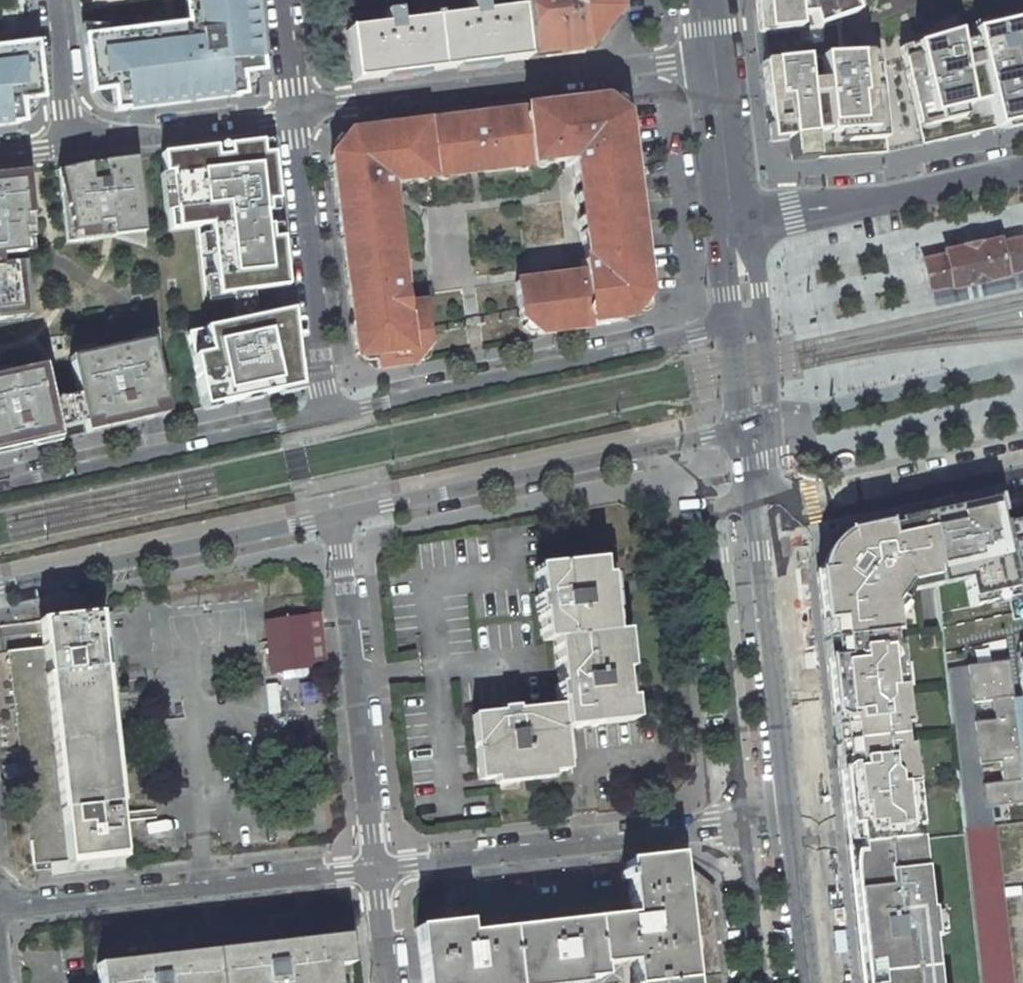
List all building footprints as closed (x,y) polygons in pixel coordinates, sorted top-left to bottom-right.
[(115,111),(241,95),(241,90),(246,87),(250,84),(254,78),(255,72),(260,72),(252,0),(185,0),(185,3),(194,2),(195,16),(187,17),(188,27),(85,39),(91,92),(97,92),(99,97),(103,102),(109,104),(114,105),(115,111)] [(613,0),(558,0),(558,4),(518,9),(525,60),(584,52),(614,13),(613,0)] [(792,161),(886,153),(877,67),(866,67),(865,55),(843,56),(839,18),(855,13),(851,0),(753,0),(769,142),(790,139),(792,161)] [(194,2),(185,3),(187,17),(195,16),(194,2)] [(358,30),(347,31),(353,81),(525,60),(518,9),(498,12),(482,14),(481,2),(466,3),(468,16),(398,25),(396,12),(382,14),(381,11),(356,15),(358,30)] [(921,145),(1022,120),(1022,19),(1018,20),(972,31),(973,39),(957,44),(955,33),(906,47),(909,57),(901,59),(921,145)] [(22,123),(21,117),(26,115),(31,111),(34,105),(34,100),(40,99),(34,47),(0,50),(0,126),(22,123)] [(603,108),(602,100),(349,132),(330,155),(356,355),(376,353),(377,368),(413,364),(428,345),(423,303),(406,305),(391,186),(394,186),(395,184),(395,182),(411,180),(410,177),(452,172),(453,175),(509,168),(508,165),(552,159),(552,162),(567,160),(567,163),(569,164),(572,164),(584,259),(582,259),(581,260),(583,272),(515,282),(520,320),(538,335),(582,329),(582,326),(626,320),(645,296),(639,252),(634,253),(617,119),(603,108)] [(261,143),(162,155),(169,230),(210,225),(217,296),(230,294),(287,287),(282,238),(272,240),(268,202),(277,201),(271,155),(262,156),(261,143)] [(65,167),(57,168),(66,241),(142,235),(134,159),(101,163),(65,167)] [(0,175),(0,255),(23,252),(21,237),(34,236),(27,172),(0,175)] [(929,290),(950,285),(951,289),(970,285),(1005,277),(1004,274),(1022,270),(1022,257),(1019,241),(998,245),(997,242),(979,245),(970,247),(944,253),(944,257),(923,261),(929,290)] [(21,316),(18,296),(27,295),(23,267),(25,267),(24,261),(0,264),(0,319),(21,316)] [(27,295),(18,296),(21,316),(29,316),(27,295)] [(234,324),(185,334),(202,408),(297,387),(289,313),(234,324)] [(86,361),(70,365),(77,397),(83,425),(85,434),(164,416),(148,344),(85,358),(86,361)] [(0,376),(0,452),(57,440),(56,431),(49,403),(42,368),(0,376)] [(77,397),(49,403),(56,431),(83,425),(77,397)] [(927,514),(931,543),(933,542),(938,586),(965,580),(971,607),(992,602),(991,595),(1008,591),(1010,599),(1022,596),(1022,519),(999,524),(994,500),(927,514)] [(830,570),(817,572),(847,846),(917,838),(907,746),(902,746),(900,725),(905,724),(896,644),(891,645),(890,632),(895,632),(892,604),(903,589),(907,592),(936,586),(931,543),(927,514),(846,531),(849,544),(841,546),(829,563),(830,570)] [(608,635),(602,578),(600,561),(544,567),(535,568),(538,597),(535,597),(537,613),(540,613),(543,641),(553,640),(558,686),(555,686),(557,701),(560,701),(560,706),(516,711),(516,708),(500,710),(501,713),(471,716),(478,781),(494,779),(551,773),(567,772),(562,729),(627,723),(625,700),(622,672),(618,634),(613,635),(608,635)] [(607,578),(602,578),(608,635),(613,635),(607,578)] [(58,645),(7,651),(22,781),(32,865),(49,863),(51,876),(124,868),(119,822),(113,823),(95,669),(105,668),(103,651),(113,649),(109,612),(54,618),(58,645)] [(323,614),(306,616),(308,637),(311,666),(329,664),(326,634),(323,614)] [(308,637),(306,616),(265,622),(268,645),(271,672),(283,670),(311,666),(308,637)] [(623,634),(618,634),(622,672),(627,671),(623,634)] [(115,667),(113,649),(103,651),(105,668),(115,667)] [(965,666),(966,671),(970,702),(991,699),(1012,697),(1008,661),(965,666)] [(311,666),(283,670),(284,680),(313,676),(311,666)] [(966,671),(946,673),(964,831),(993,827),(990,807),(983,808),(981,787),(978,767),(973,722),(970,702),(966,671)] [(1012,697),(991,699),(994,719),(973,722),(978,767),(999,764),(1001,784),(1022,781),(1012,699),(1012,697)] [(1012,699),(1022,781),(1022,788),(1022,705),(1022,698),(1012,699)] [(552,778),(551,773),(494,779),(495,784),(552,778)] [(981,787),(983,808),(990,807),(1022,803),(1022,788),(1022,781),(1001,784),(981,787)] [(965,833),(982,982),(1012,982),(995,827),(993,827),(964,831),(965,833)] [(928,938),(931,938),(928,910),(925,910),(917,838),(847,846),(862,982),(933,982),(928,938)] [(632,982),(692,982),(692,979),(721,976),(711,887),(672,856),(626,861),(632,915),(468,934),(467,921),(415,927),(422,982),(545,982),(600,977),(598,965),(630,961),(632,982)] [(938,909),(928,910),(931,938),(941,937),(938,909)] [(347,936),(130,960),(100,964),(96,964),(98,982),(336,982),(334,966),(350,965),(347,936)]
